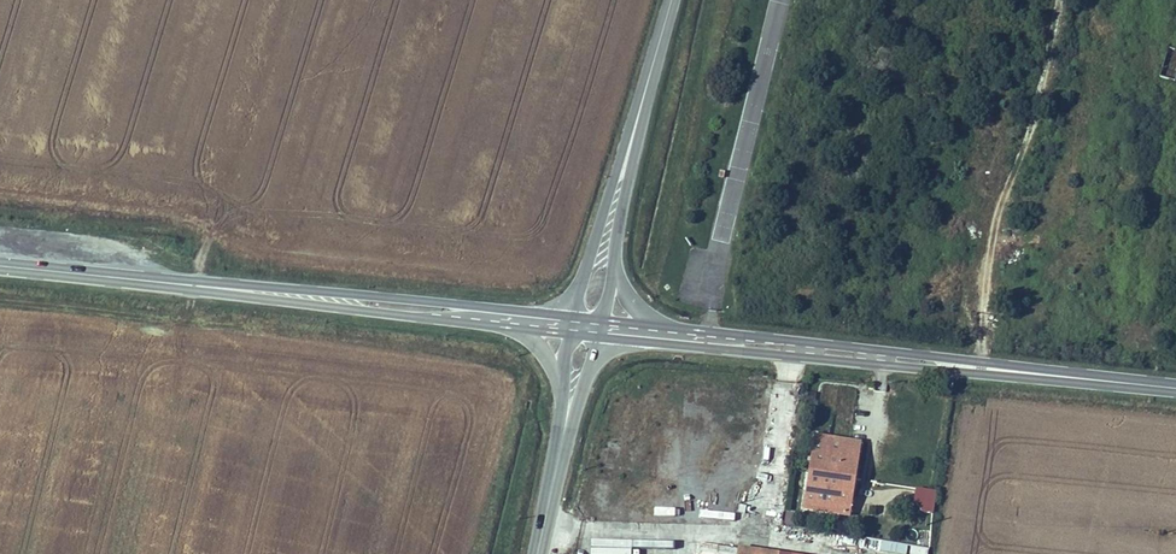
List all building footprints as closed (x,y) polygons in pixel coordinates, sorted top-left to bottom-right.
[(806,402),(816,403),(816,392),(807,391),(806,402)] [(817,435),(811,472),(856,479),(862,441),(817,435)] [(763,449),(764,440),(744,437),(742,446),(763,449)] [(856,479),(811,472),(806,505),(850,514),(856,479)] [(795,525),(797,511),(786,510),(784,523),(795,525)] [(864,549),(866,539),(844,535),(842,544),(864,549)] [(881,551),(905,553),(907,553),(909,543),(882,540),(881,551)]
